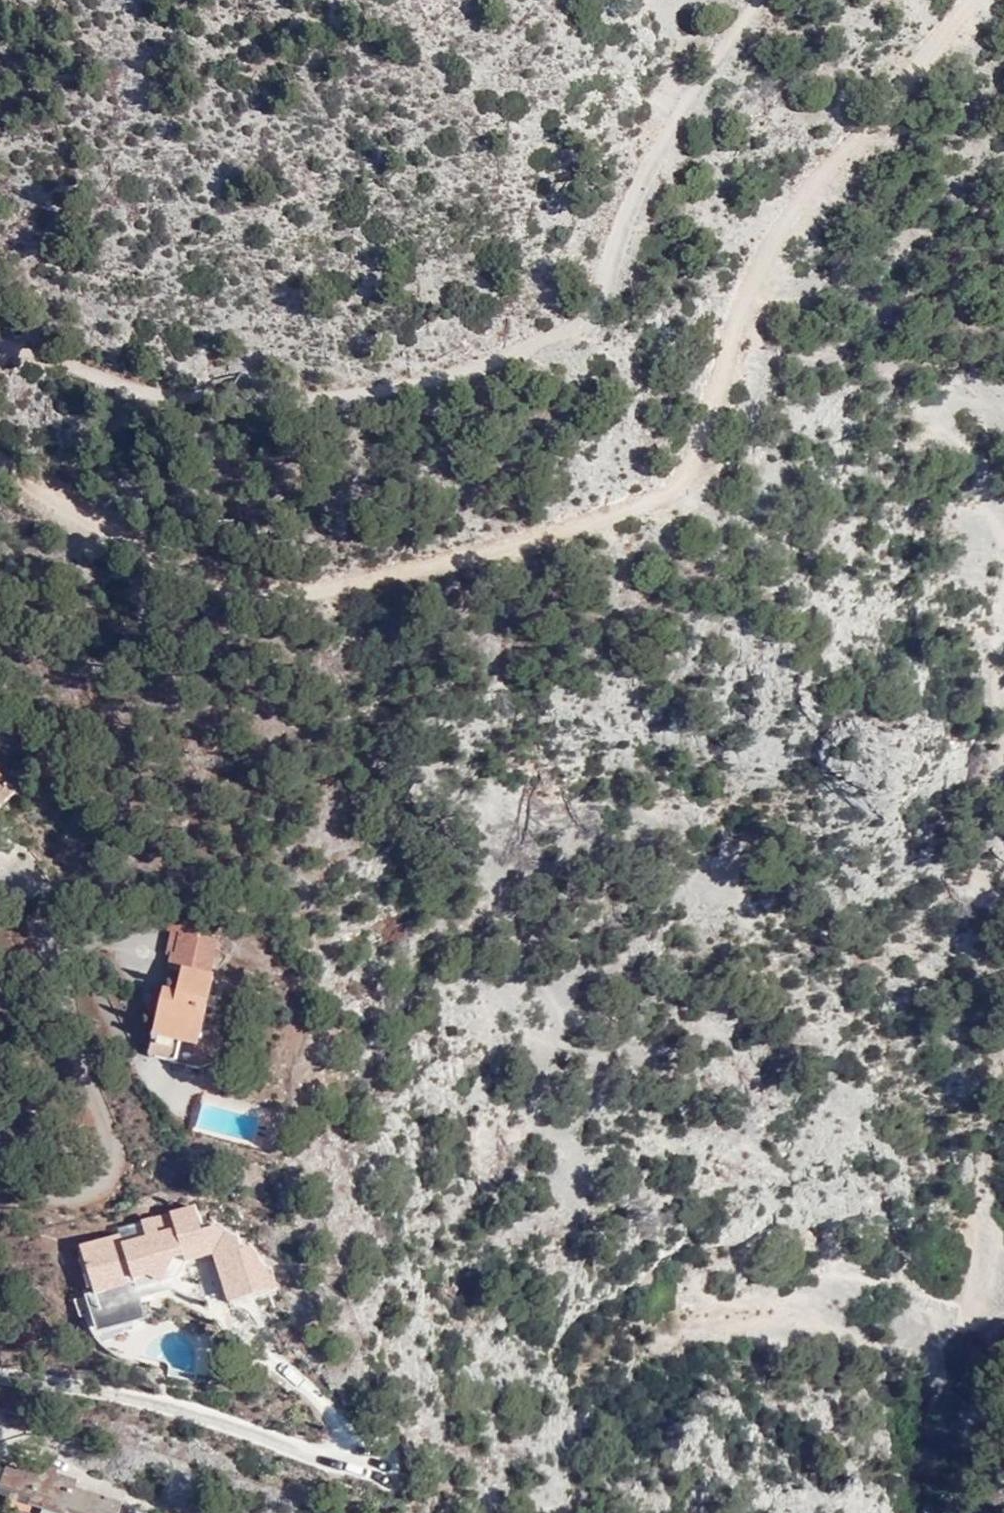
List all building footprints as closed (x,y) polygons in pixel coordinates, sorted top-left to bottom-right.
[(18,792),(0,773),(0,808),(18,792)] [(172,953),(176,954),(180,932),(195,936),(198,923),(174,918),(167,953),(172,954),(172,953)] [(177,994),(163,991),(148,1056),(198,1067),(218,1061),(221,1049),(198,1044),(214,977),(210,976),(218,940),(195,936),(180,932),(176,954),(172,953),(172,954),(169,968),(182,971),(177,994)] [(193,1207),(169,1214),(175,1232),(169,1234),(172,1242),(180,1246),(185,1263),(209,1256),(201,1230),(193,1207)] [(126,1330),(119,1307),(100,1312),(95,1297),(135,1284),(132,1273),(155,1266),(161,1284),(162,1283),(162,1284),(177,1278),(185,1263),(180,1246),(172,1242),(169,1234),(175,1232),(169,1214),(117,1231),(119,1238),(80,1250),(95,1295),(78,1301),(84,1318),(86,1317),(93,1334),(100,1344),(111,1353),(121,1360),(143,1365),(148,1343),(126,1330)] [(215,1226),(201,1230),(209,1256),(214,1254),(214,1255),(239,1246),(237,1238),(215,1226)] [(239,1246),(214,1255),(221,1276),(258,1263),(247,1247),(240,1249),(239,1246)] [(269,1259),(258,1263),(264,1271),(271,1268),(272,1268),(269,1259)] [(258,1263),(221,1276),(230,1303),(278,1287),(271,1268),(264,1271),(258,1263)] [(135,1284),(95,1297),(100,1312),(119,1307),(165,1292),(162,1284),(162,1283),(161,1284),(155,1266),(132,1273),(135,1284)] [(0,1493),(32,1502),(29,1510),(38,1512),(69,1512),(72,1512),(119,1512),(122,1503),(77,1490),(79,1481),(58,1475),(59,1469),(39,1463),(35,1476),(8,1467),(0,1493)]
